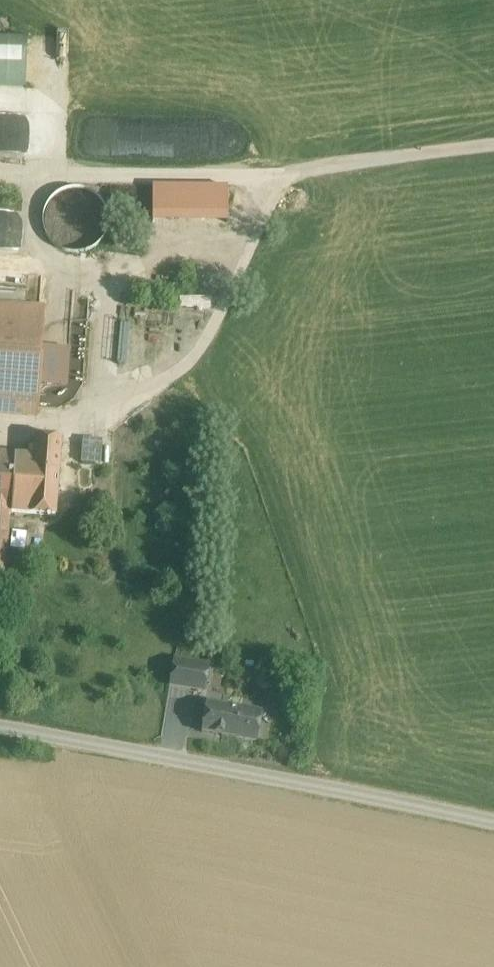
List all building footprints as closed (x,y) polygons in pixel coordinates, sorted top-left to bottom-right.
[(0,34),(0,85),(27,86),(28,35),(0,34)] [(106,232),(108,220),(106,207),(99,197),(88,190),(76,188),(63,190),(53,197),(46,208),(43,220),(46,233),(53,243),(64,250),(76,252),(89,250),(99,243),(106,232)] [(11,245),(13,210),(0,209),(0,244),(11,245)] [(0,306),(0,414),(36,416),(44,309),(0,306)] [(61,439),(35,437),(33,456),(15,455),(10,513),(56,516),(61,439)] [(4,583),(9,527),(10,513),(15,455),(0,454),(0,583),(4,583)] [(209,667),(174,661),(170,685),(205,691),(209,667)] [(241,709),(207,703),(202,733),(236,739),(236,738),(256,741),(261,714),(241,710),(241,709)] [(187,749),(188,709),(166,709),(165,749),(187,749)]
